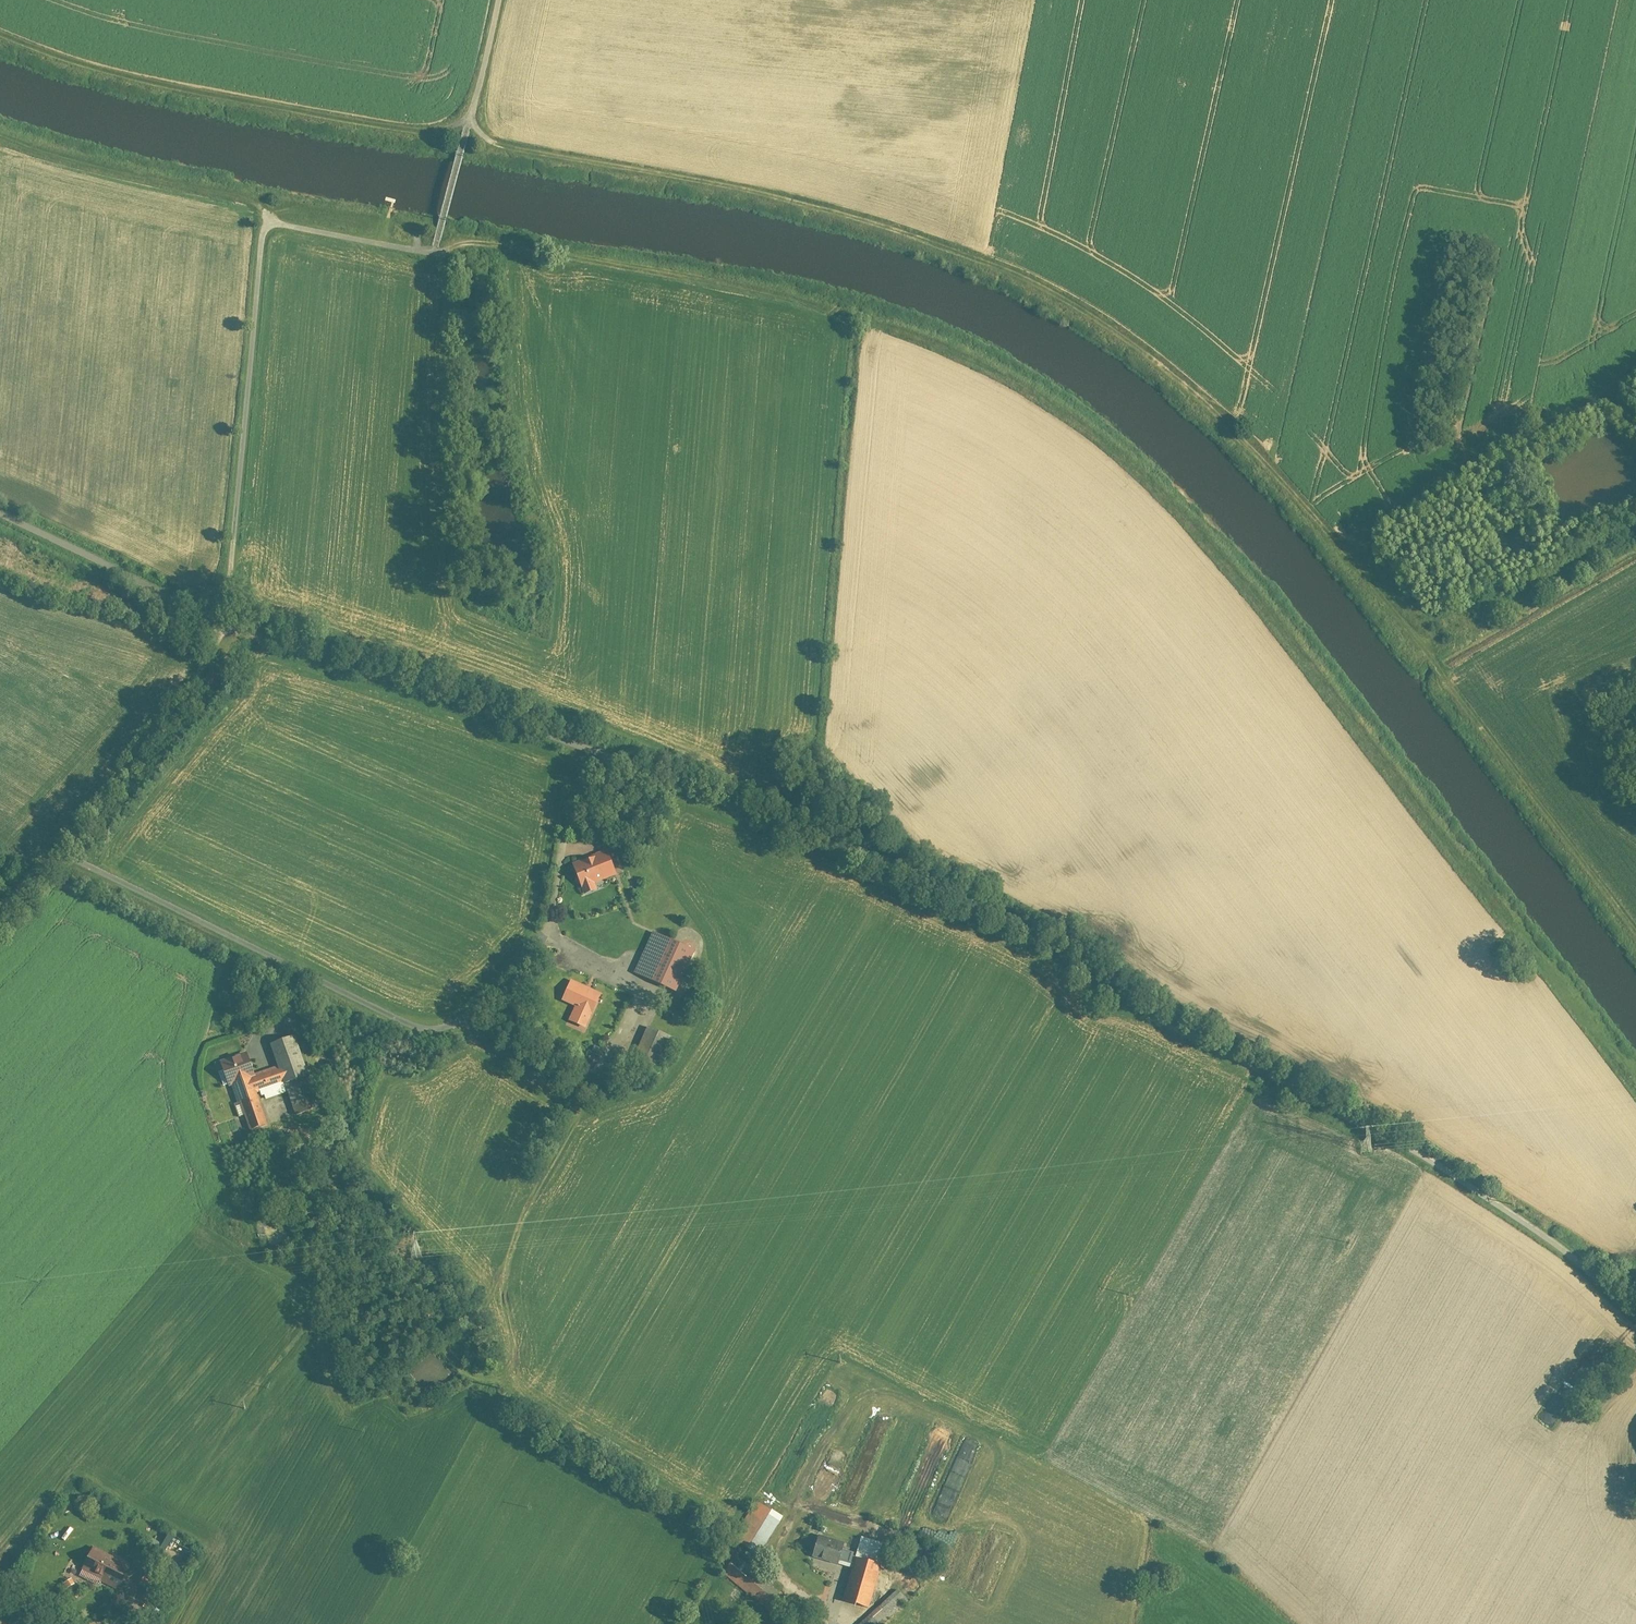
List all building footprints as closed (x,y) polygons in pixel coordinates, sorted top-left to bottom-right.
[(597,893),(594,884),(617,878),(612,857),(574,867),(580,888),(583,887),(585,896),(597,893)] [(651,934),(632,975),(673,993),(692,952),(651,934)] [(603,985),(600,990),(575,979),(567,997),(592,1008),(586,1022),(617,1036),(634,999),(603,985)] [(647,1032),(628,1072),(654,1085),(673,1044),(647,1032)] [(234,1089),(250,1134),(268,1127),(260,1104),(287,1094),(290,1103),(313,1095),(293,1039),(270,1047),(278,1070),(255,1078),(248,1058),(221,1068),(229,1091),(234,1089)] [(734,1542),(759,1557),(783,1519),(758,1504),(734,1542)] [(819,1529),(810,1560),(838,1568),(838,1566),(851,1570),(842,1602),(870,1610),(888,1547),(860,1539),(855,1555),(843,1552),(847,1537),(819,1529)] [(92,1552),(81,1575),(118,1593),(129,1569),(92,1552)] [(741,1557),(724,1577),(771,1615),(788,1595),(741,1557)] [(862,1623),(890,1623),(909,1606),(897,1592),(862,1623)]
